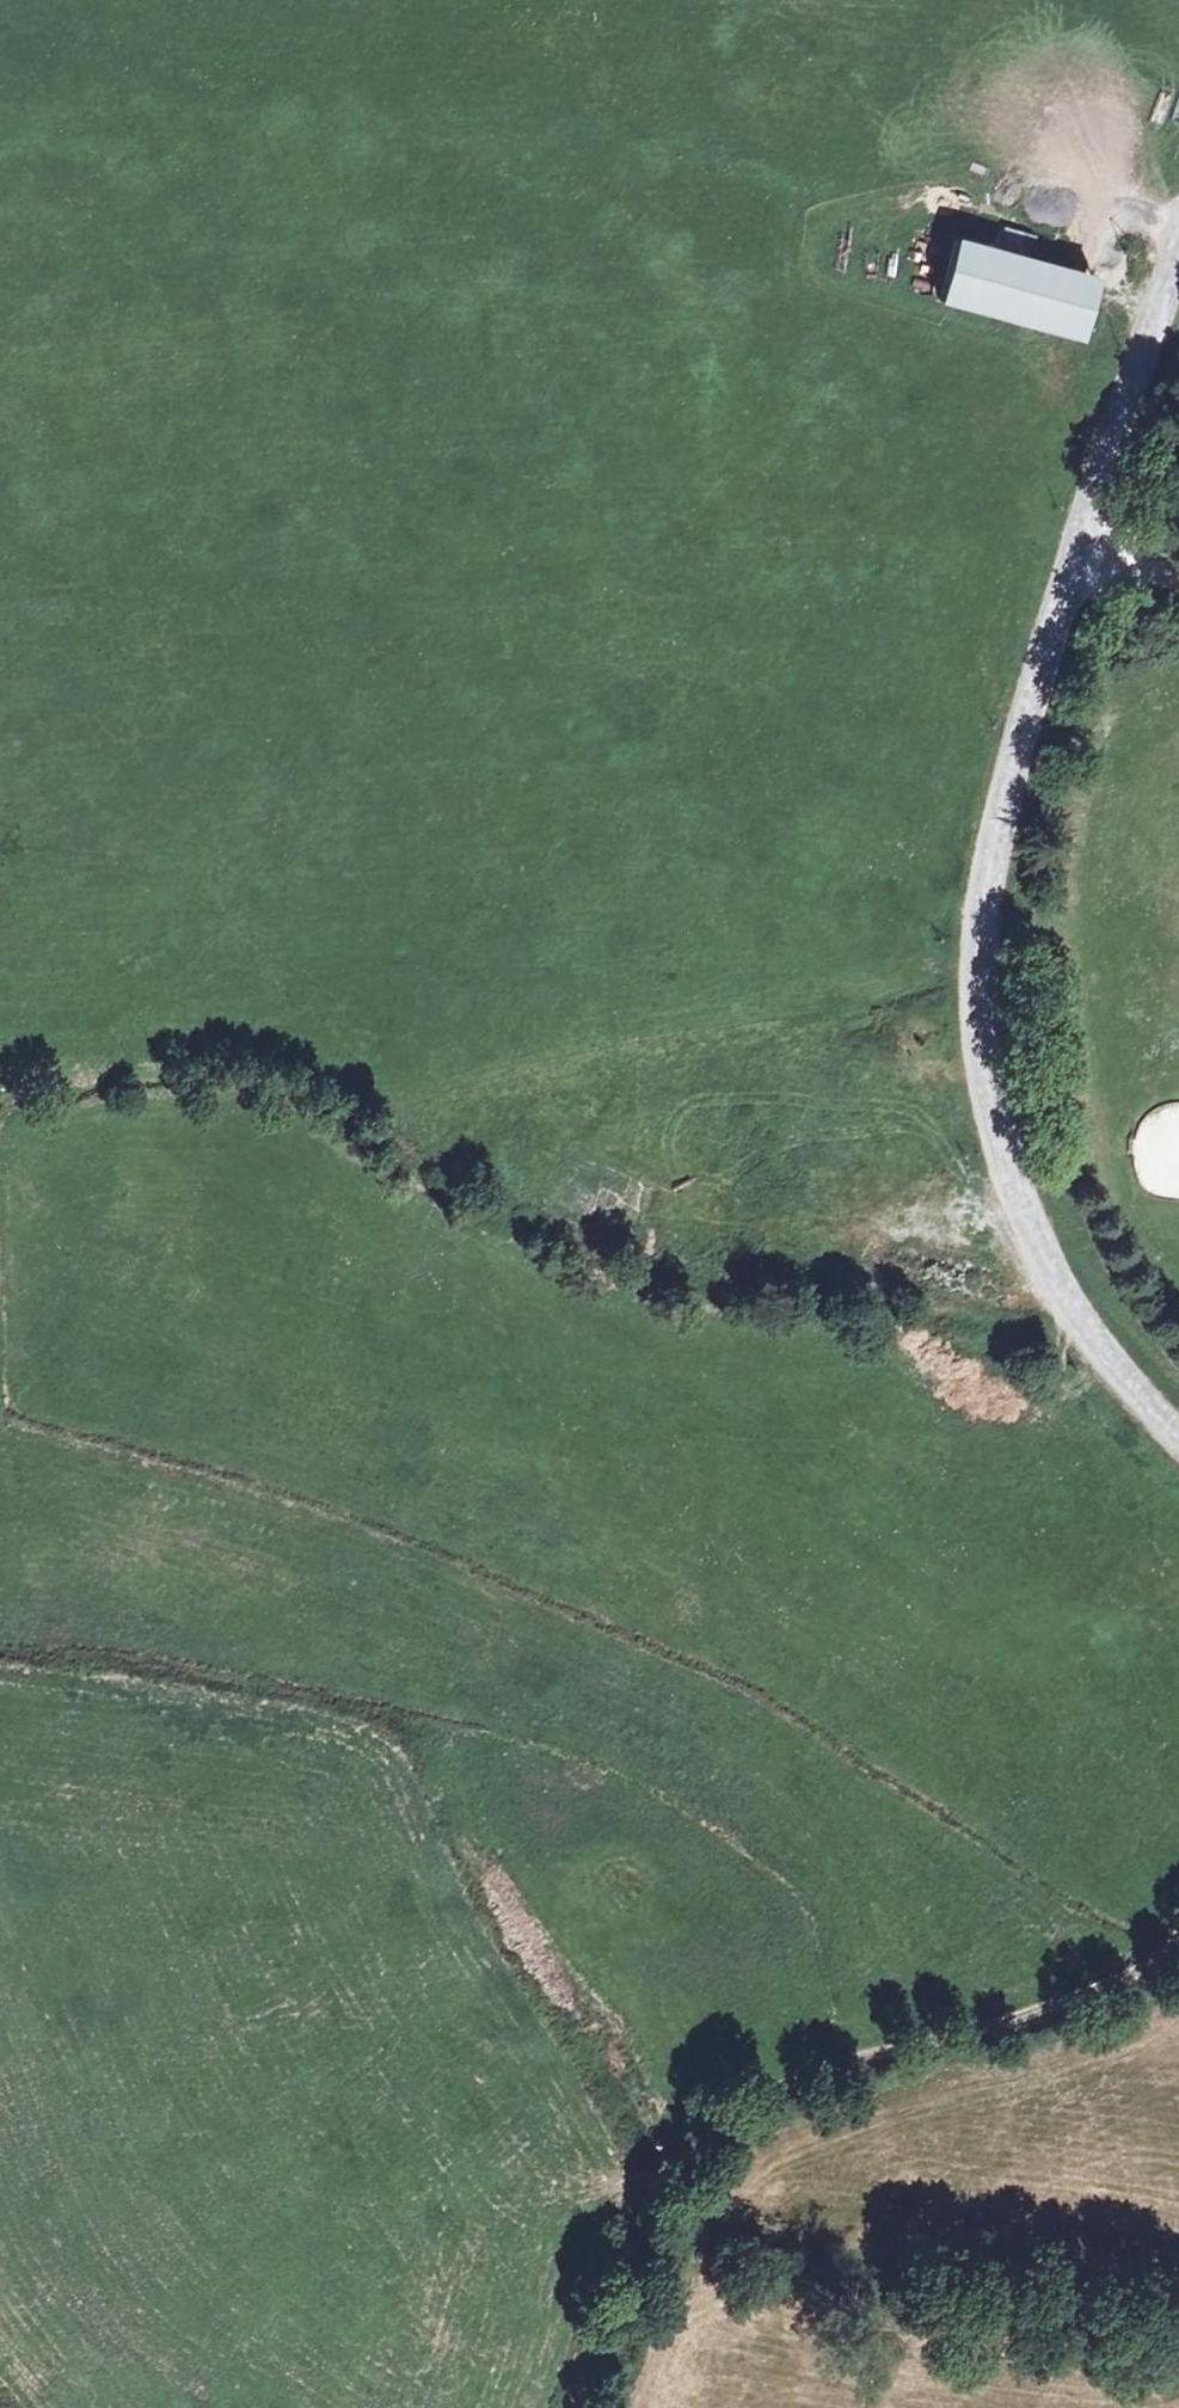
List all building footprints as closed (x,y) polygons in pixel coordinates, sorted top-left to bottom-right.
[(951,238),(935,301),(1071,336),(1087,273),(951,238)]
